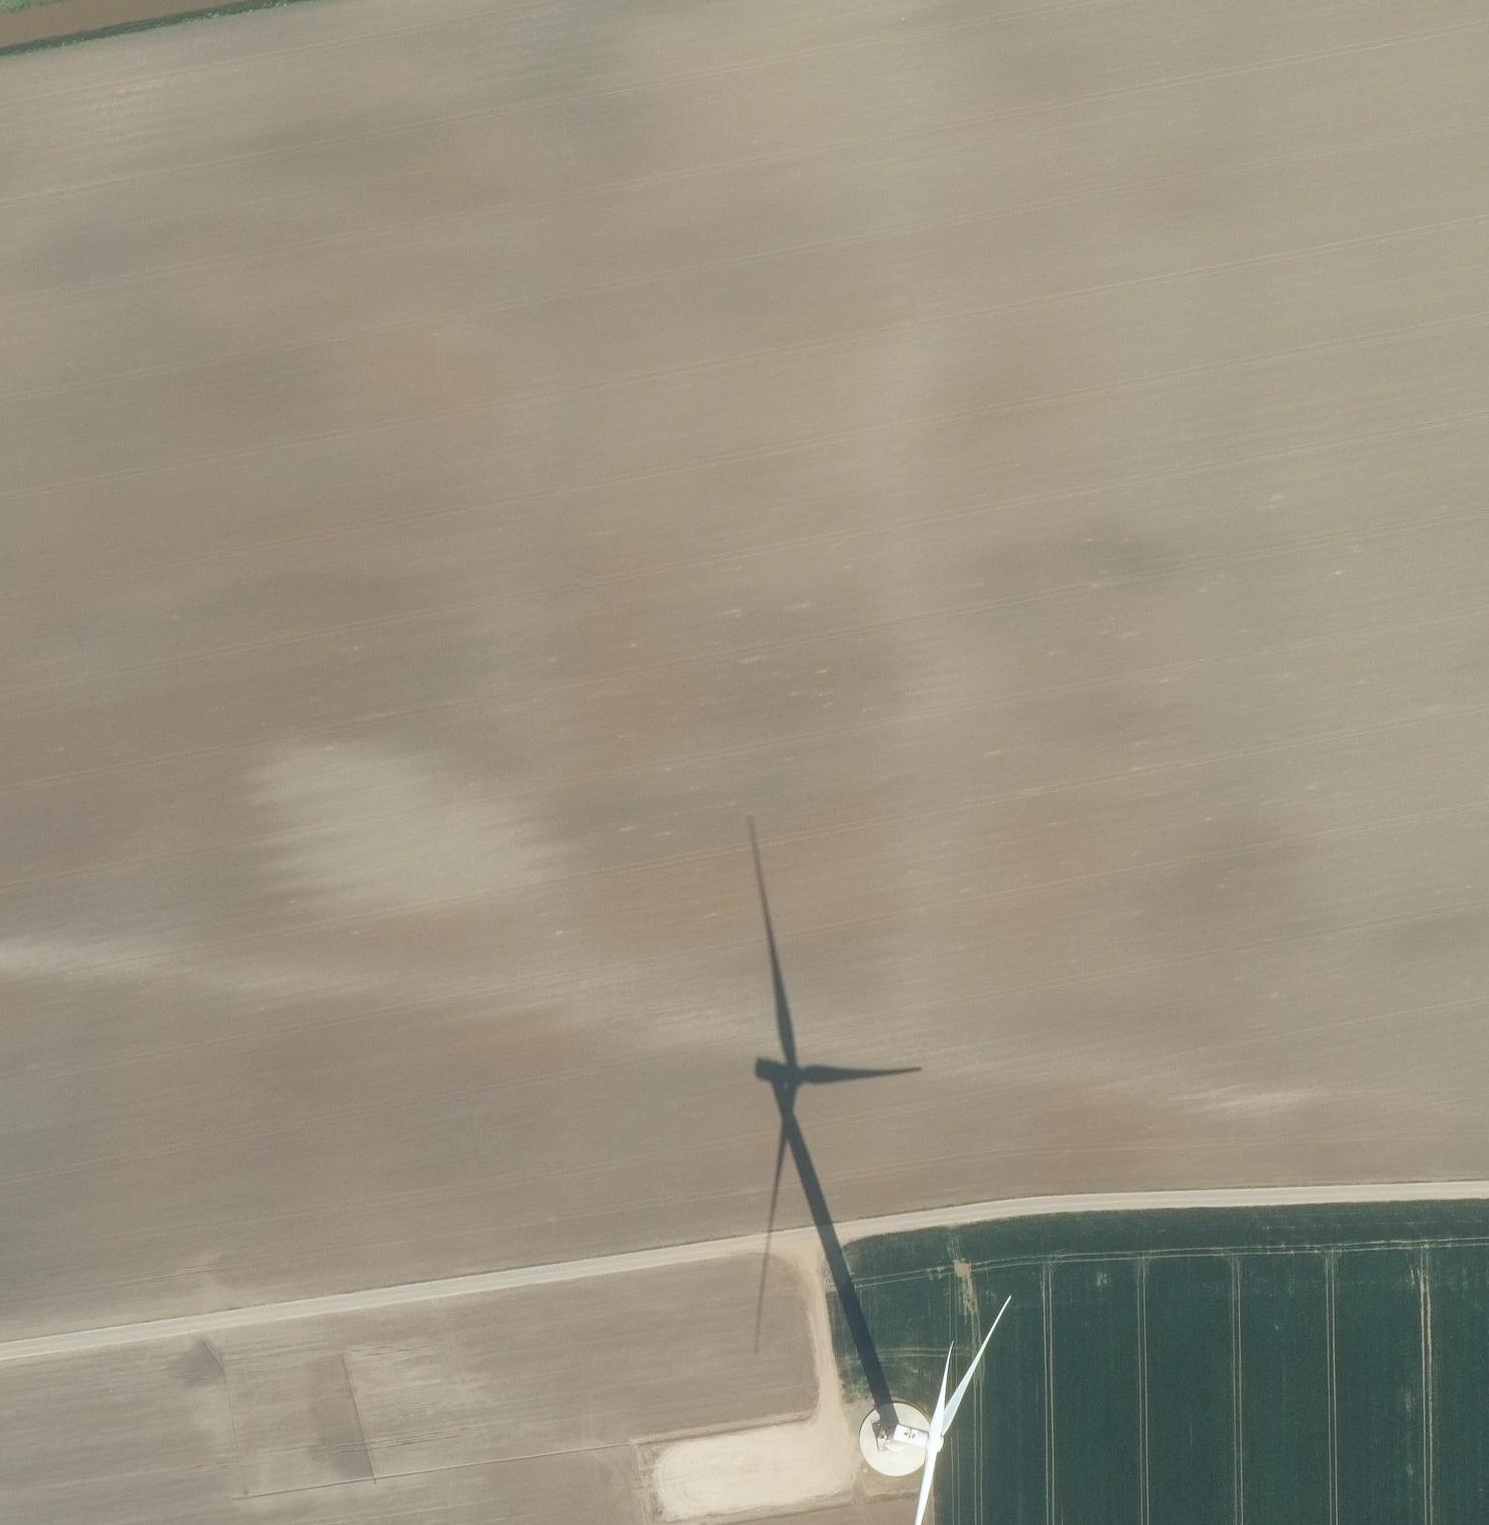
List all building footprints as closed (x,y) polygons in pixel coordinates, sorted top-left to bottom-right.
[(689,1512),(713,1511),(712,1502),(688,1503),(689,1512)]
